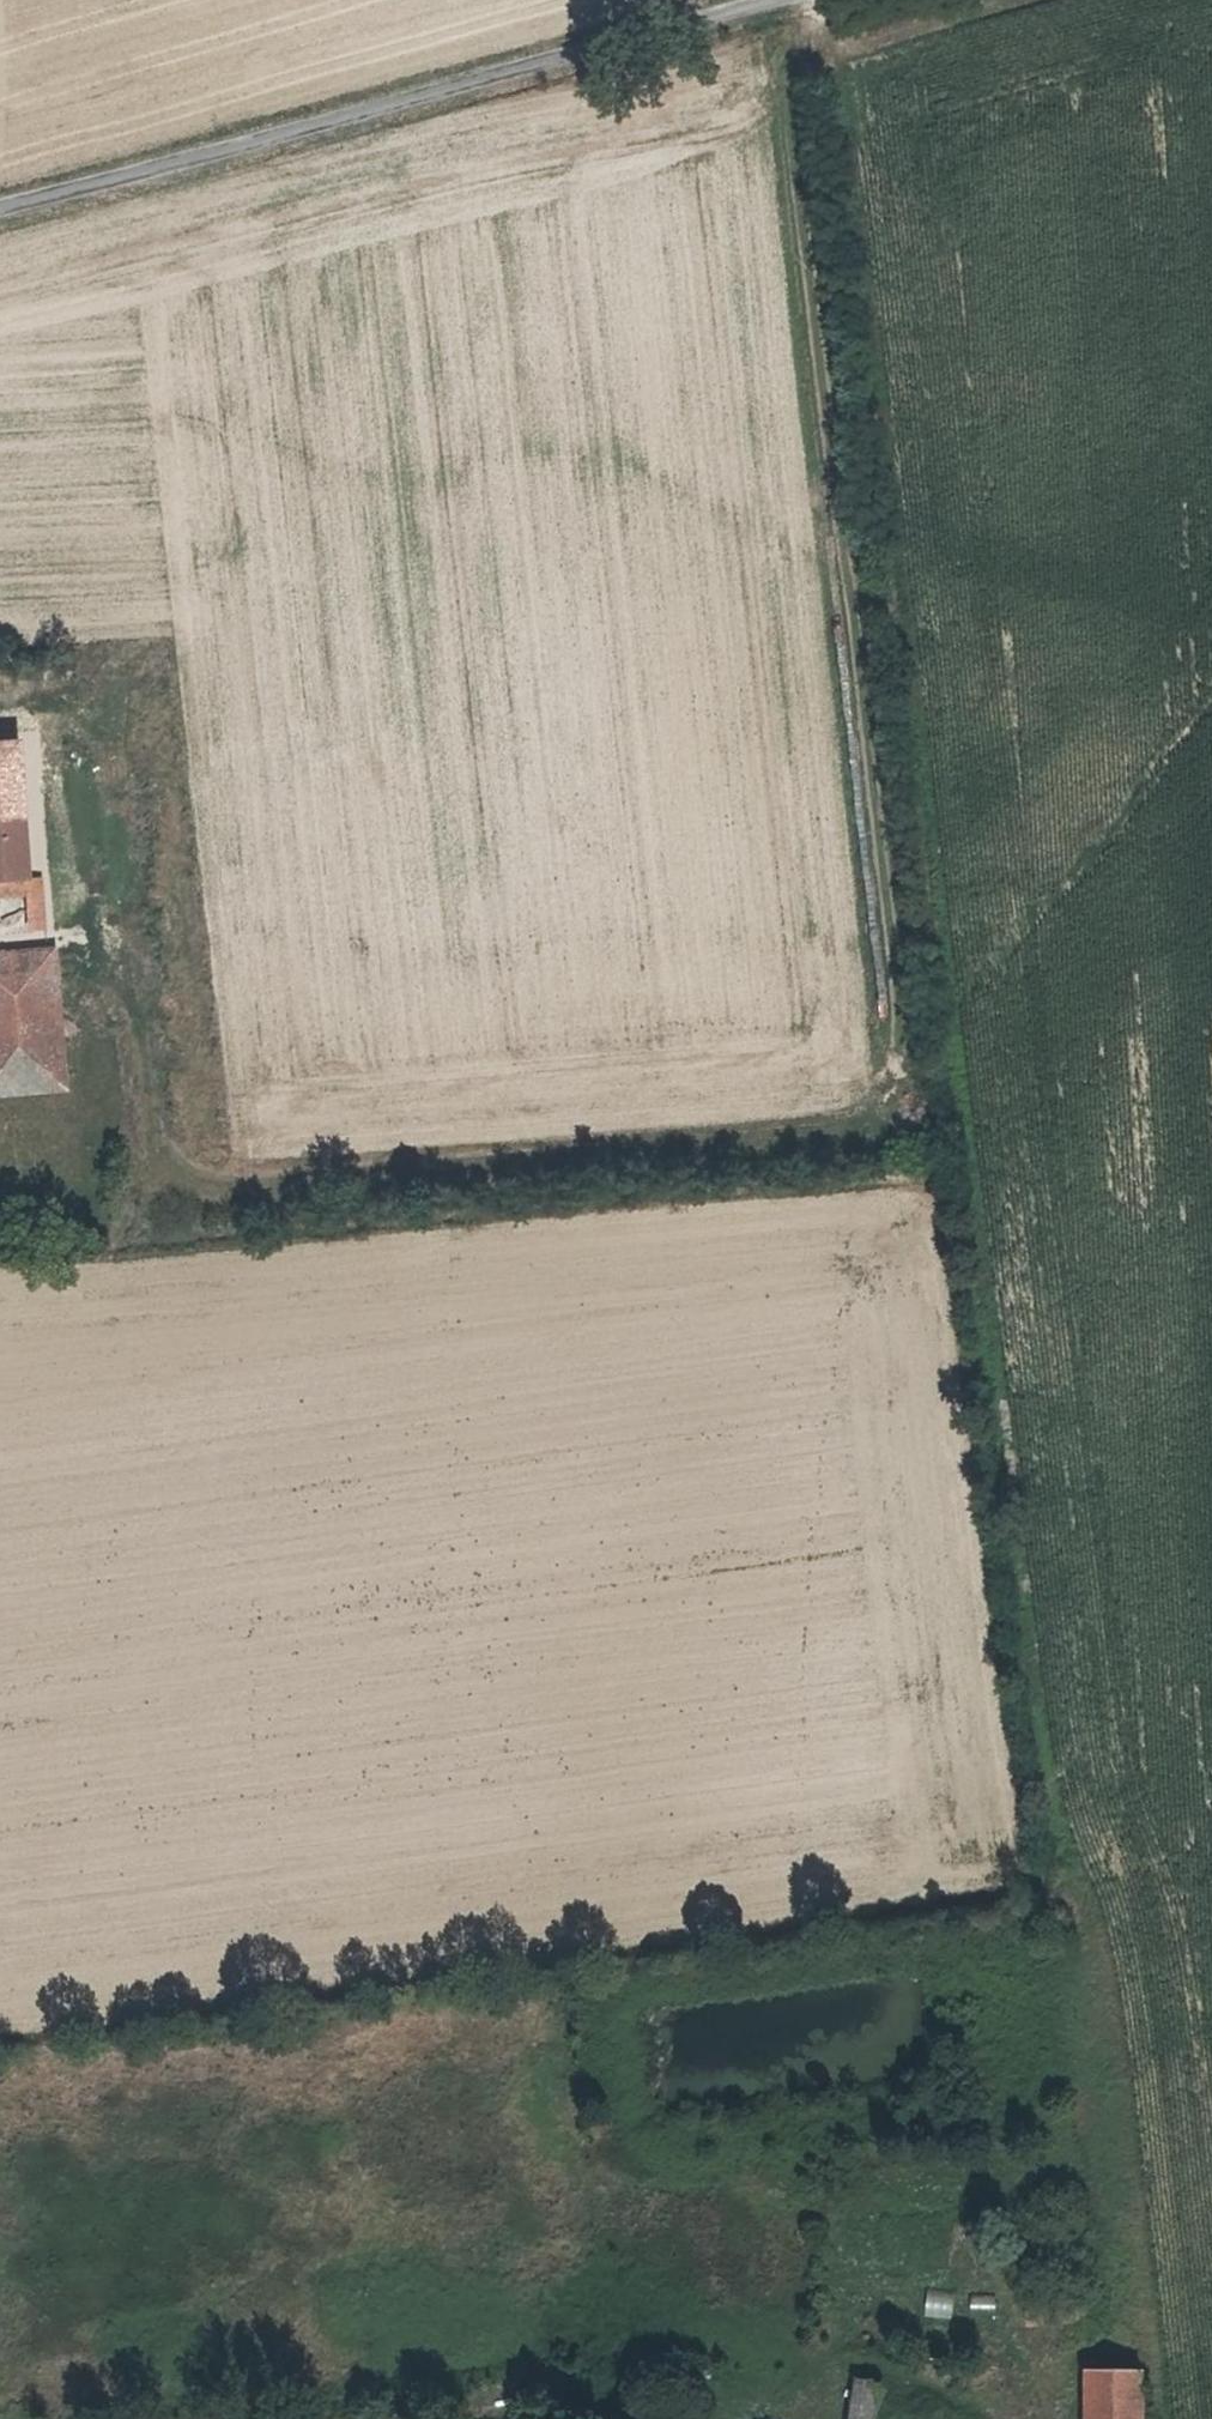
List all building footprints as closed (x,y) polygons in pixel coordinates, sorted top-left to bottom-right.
[(28,925),(22,804),(0,805),(0,926),(28,925)] [(56,923),(28,925),(30,979),(59,977),(56,923)] [(62,988),(0,993),(0,1051),(8,1135),(73,1131),(62,988)] [(967,2293),(967,2308),(994,2309),(994,2294),(967,2293)] [(1132,2402),(1119,2402),(1078,2401),(1078,2418),(1132,2418),(1132,2402)] [(872,2412),(846,2408),(844,2418),(871,2418),(872,2412)]
